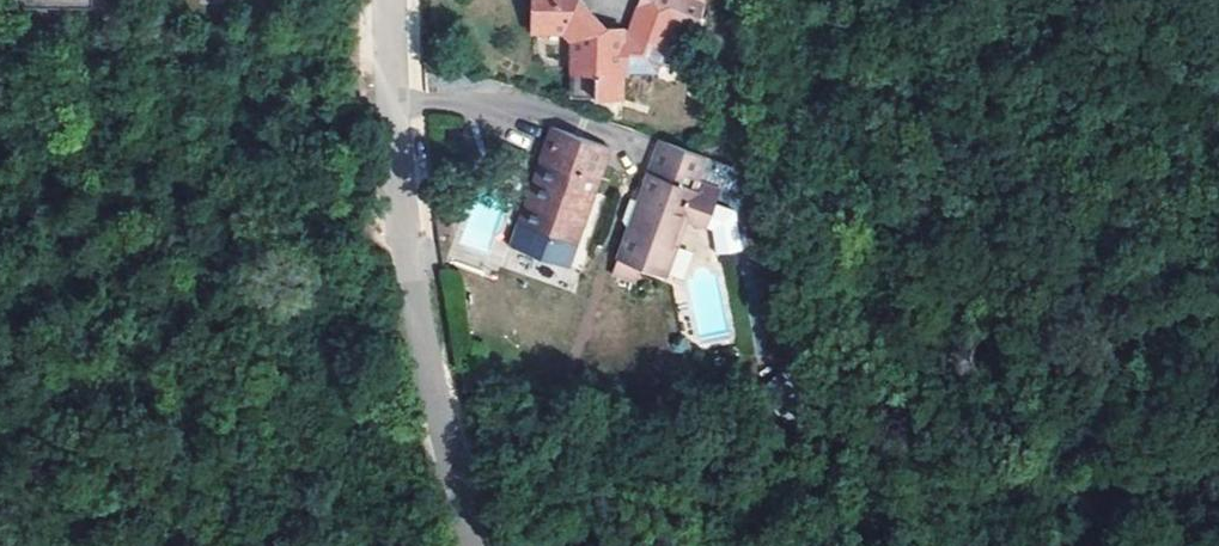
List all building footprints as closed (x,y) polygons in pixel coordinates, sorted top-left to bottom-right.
[(14,9),(92,10),(92,0),(14,0),(14,9)] [(569,73),(594,74),(594,100),(620,100),(621,75),(657,76),(666,49),(631,36),(622,37),(622,30),(598,30),(594,25),(596,22),(586,11),(583,14),(578,8),(579,0),(532,0),(532,34),(562,34),(570,45),(569,73)] [(686,0),(646,0),(641,13),(675,25),(696,32),(705,7),(686,0)] [(675,25),(641,13),(631,36),(666,49),(675,25)] [(568,99),(594,100),(594,74),(569,73),(568,99)] [(534,200),(525,227),(575,245),(610,149),(552,128),(540,162),(547,165),(538,191),(540,192),(537,200),(534,200)] [(705,158),(659,142),(638,203),(640,204),(631,228),(629,227),(612,274),(636,283),(642,267),(645,260),(667,268),(676,244),(672,243),(681,218),(705,226),(718,190),(697,181),(705,158)] [(540,162),(518,224),(525,227),(534,200),(537,200),(540,192),(538,191),(547,165),(540,162)] [(645,260),(642,267),(665,276),(667,268),(645,260)]
